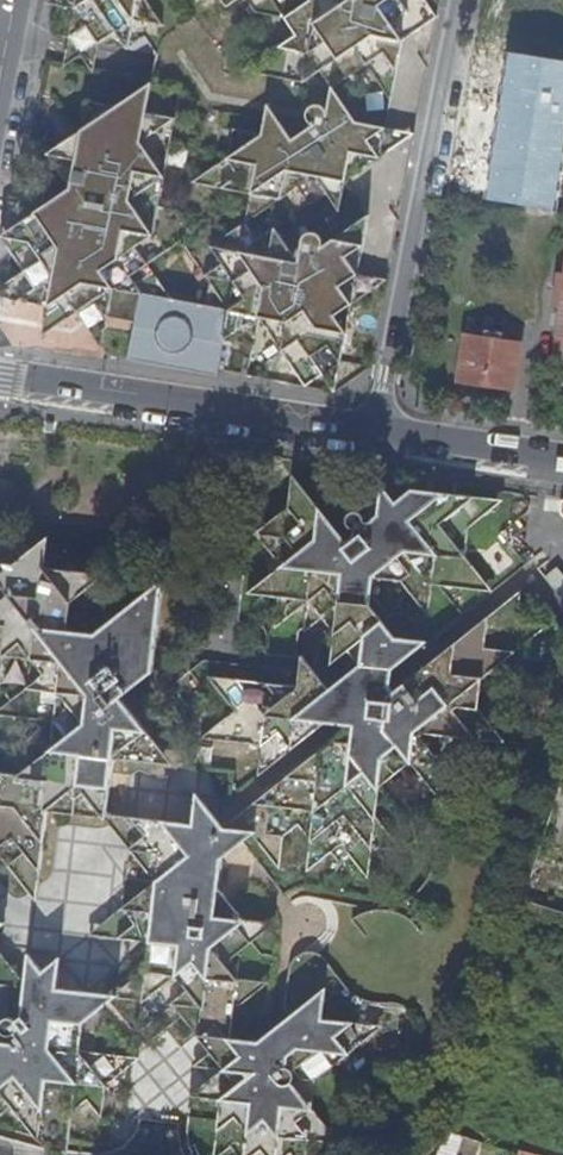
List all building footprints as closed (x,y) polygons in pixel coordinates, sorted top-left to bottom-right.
[(51,3),(75,9),(65,66),(82,54),(95,71),(100,43),(128,48),(165,24),(148,0),(45,0),(42,2),(48,3),(51,3)] [(256,13),(274,1),(274,0),(247,0),(256,13)] [(282,79),(305,84),(323,72),(331,85),(335,90),(369,66),(390,106),(398,71),(402,49),(404,42),(439,17),(427,0),(350,0),(351,2),(328,17),(316,0),(313,0),(286,20),(297,36),(279,45),(288,49),(282,79)] [(510,46),(485,196),(555,208),(562,159),(562,55),(510,46)] [(5,233),(2,235),(11,250),(24,271),(7,283),(0,288),(0,296),(5,297),(48,306),(42,338),(80,311),(102,345),(106,325),(134,331),(130,363),(222,377),(223,371),(230,333),(219,331),(225,304),(172,295),(138,248),(155,236),(176,120),(147,114),(153,85),(48,154),(72,189),(15,227),(5,233)] [(292,137),(267,104),(263,134),(235,130),(231,159),(195,183),(253,194),(250,209),(264,211),(299,188),(311,206),(340,213),(347,179),(413,134),(356,122),(335,90),(331,85),(327,115),(326,109),(324,107),(321,105),(317,105),(314,106),(311,107),(309,110),(308,113),(307,117),(309,121),(312,124),(292,137)] [(371,216),(321,245),(321,238),(317,234),(313,233),(307,233),(304,237),(301,242),(299,260),(278,228),(260,240),(248,222),(211,246),(222,265),(205,277),(225,304),(219,331),(230,333),(223,371),(307,386),(325,376),(337,392),(372,366),(343,362),(354,303),(387,281),(359,275),(371,216)] [(562,365),(562,295),(552,364),(562,366),(562,365)] [(521,343),(466,334),(458,379),(480,383),(479,390),(487,391),(488,385),(513,389),(521,343)] [(414,487),(395,503),(381,486),(366,498),(371,504),(370,513),(360,512),(356,510),(353,512),(350,514),(349,518),(349,522),(351,526),(356,529),(356,534),(348,540),(345,537),(343,539),(340,535),(335,540),(290,484),(288,503),(255,530),(282,565),(248,591),(279,595),(275,627),(310,600),(306,629),(324,616),(336,632),(333,661),(359,662),(362,665),(364,665),(367,638),(368,635),(377,628),(382,621),(371,606),(374,576),(401,579),(423,607),(432,601),(434,584),(491,591),(465,559),(470,525),(504,500),(414,487)] [(132,707),(124,697),(155,668),(164,578),(96,635),(69,628),(72,601),(110,572),(42,566),(48,536),(14,563),(0,562),(0,716),(34,719),(47,720),(36,729),(51,747),(50,750),(45,754),(43,759),(42,763),(44,765),(41,767),(30,765),(18,773),(0,771),(0,852),(36,899),(48,810),(107,815),(115,758),(178,765),(132,707)] [(522,593),(522,590),(393,692),(392,669),(429,640),(395,638),(382,621),(377,628),(368,635),(367,638),(364,665),(365,698),(366,723),(367,746),(365,761),(359,766),(363,772),(371,773),(380,774),(379,778),(379,780),(378,783),(381,785),(412,761),(439,795),(448,734),(506,741),(480,707),(484,676),(551,623),(520,619),(522,593)] [(263,744),(259,775),(296,746),(323,722),(351,724),(351,744),(367,746),(366,723),(365,698),(364,665),(362,665),(359,662),(332,686),(301,652),(300,684),(209,675),(236,709),(204,737),(263,744)] [(377,816),(380,790),(381,785),(378,783),(379,780),(379,778),(380,774),(371,773),(363,772),(359,766),(365,761),(367,746),(351,744),(343,732),(229,823),(244,841),(253,835),(280,868),(285,836),(300,826),(311,840),(307,871),(344,843),(369,877),(373,847),(403,849),(377,816)] [(227,1039),(236,1009),(272,982),(237,979),(223,962),(271,928),(265,920),(245,918),(218,889),(221,859),(244,841),(229,823),(223,829),(196,793),(192,823),(107,815),(145,863),(130,862),(125,905),(91,935),(150,940),(147,968),(123,987),(121,997),(143,1000),(141,1020),(150,1022),(175,1003),(198,1035),(202,1035),(217,1024),(227,1039)] [(13,1106),(51,1154),(67,1154),(71,1121),(72,1121),(73,1112),(89,1100),(95,1105),(105,1107),(107,1085),(140,1057),(81,1050),(84,1022),(119,995),(57,987),(61,956),(40,971),(25,953),(20,1015),(17,1018),(12,1015),(6,1015),(2,1019),(1,1024),(1,1029),(2,1031),(5,1035),(16,1034),(14,1043),(0,1042),(0,1115),(13,1106)] [(194,1066),(221,1070),(196,1086),(193,1097),(221,1099),(212,1154),(288,1154),(289,1154),(290,1154),(308,1154),(310,1140),(329,1141),(336,1134),(299,1090),(382,1027),(321,1021),(325,990),(258,1042),(227,1039),(202,1035),(212,1053),(194,1066)]
